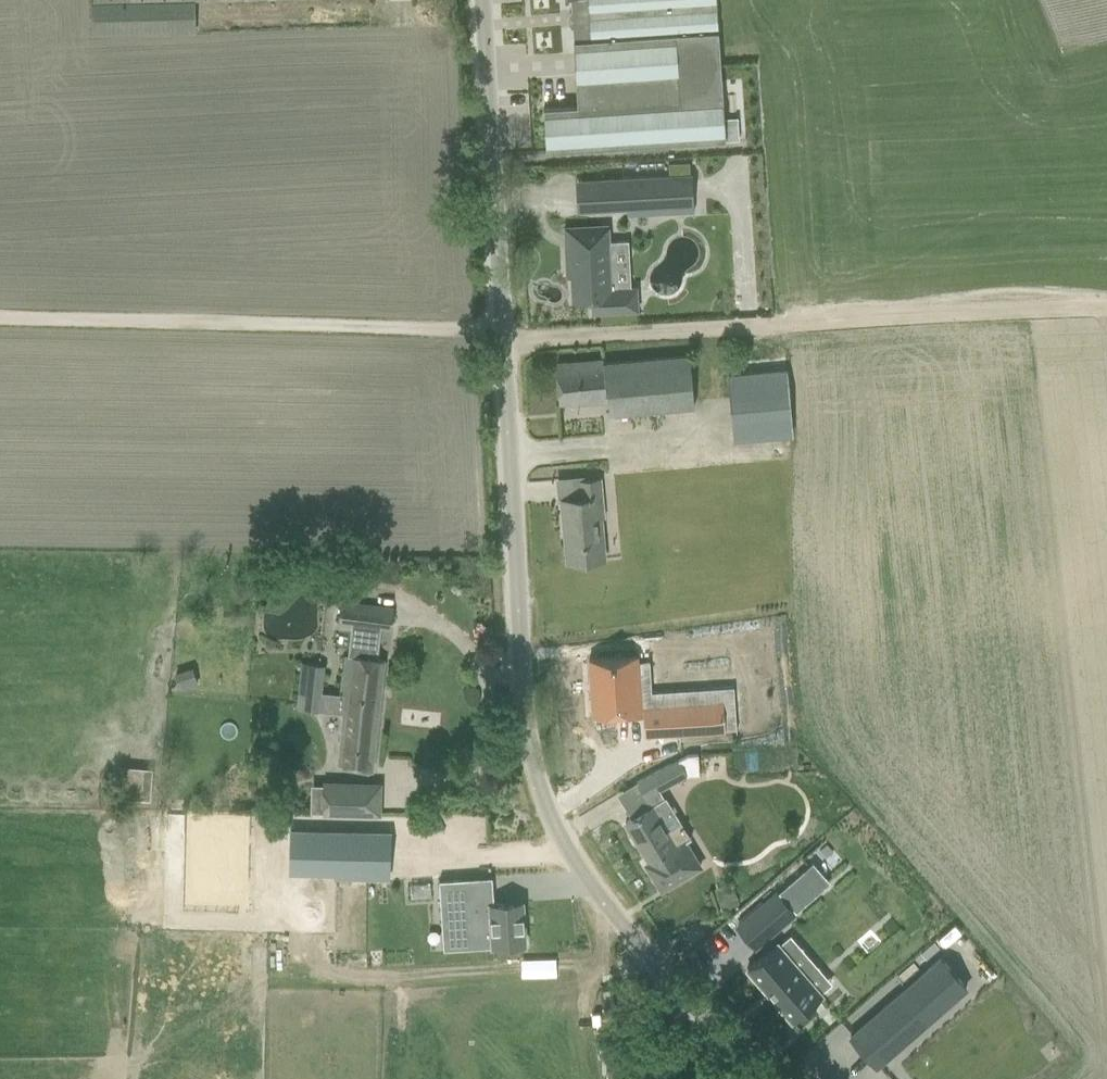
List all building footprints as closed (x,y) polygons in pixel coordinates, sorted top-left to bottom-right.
[(92,36),(196,33),(195,0),(94,0),(94,2),(91,2),(92,36)] [(574,54),(577,106),(543,108),(546,152),(726,141),(724,119),(717,0),(588,0),(590,40),(573,41),(574,54)] [(728,118),(724,119),(726,141),(730,140),(739,140),(737,118),(728,118)] [(669,163),(669,176),(690,175),(689,162),(669,163)] [(669,176),(601,179),(603,210),(627,209),(649,207),(649,214),(694,211),(692,174),(690,175),(669,176)] [(609,227),(564,229),(566,270),(571,270),(571,277),(572,302),(591,301),(592,313),(638,311),(637,287),(630,287),(628,264),(627,242),(610,242),(609,227)] [(557,363),(558,403),(607,401),(607,415),(694,407),(690,355),(603,363),(603,360),(557,363)] [(788,370),(728,375),(730,397),(734,439),(793,434),(788,370)] [(562,500),(567,562),(604,558),(600,517),(604,516),(600,480),(572,482),(574,499),(562,500)] [(343,714),(338,767),(351,769),(372,771),(384,659),(383,659),(374,658),(376,636),(377,628),(391,630),(394,608),(372,606),(341,602),(339,624),(355,626),(351,656),(347,655),(344,695),(343,714)] [(635,625),(588,631),(594,687),(641,682),(635,625)] [(301,663),(296,708),(302,709),(303,705),(319,707),(321,692),(324,666),(301,663)] [(722,700),(644,705),(646,735),(724,731),(722,700)] [(637,782),(645,798),(687,775),(678,760),(637,782)] [(352,812),(376,813),(377,785),(324,783),(323,812),(352,812)] [(644,811),(625,822),(649,862),(646,864),(647,867),(661,890),(680,879),(701,866),(685,840),(692,836),(681,819),(665,828),(652,806),(644,811)] [(337,827),(337,866),(386,867),(387,828),(337,827)] [(811,864),(786,886),(802,905),(827,883),(811,864)] [(469,878),(439,880),(442,926),(461,925),(463,945),(493,943),(493,946),(524,944),(521,902),(490,904),(490,907),(471,908),(469,878)] [(731,885),(718,890),(724,908),(738,903),(731,885)] [(777,894),(738,927),(755,947),(794,914),(777,894)] [(776,942),(747,968),(793,1021),(822,996),(776,942)] [(941,958),(850,1037),(876,1066),(967,987),(941,958)]
